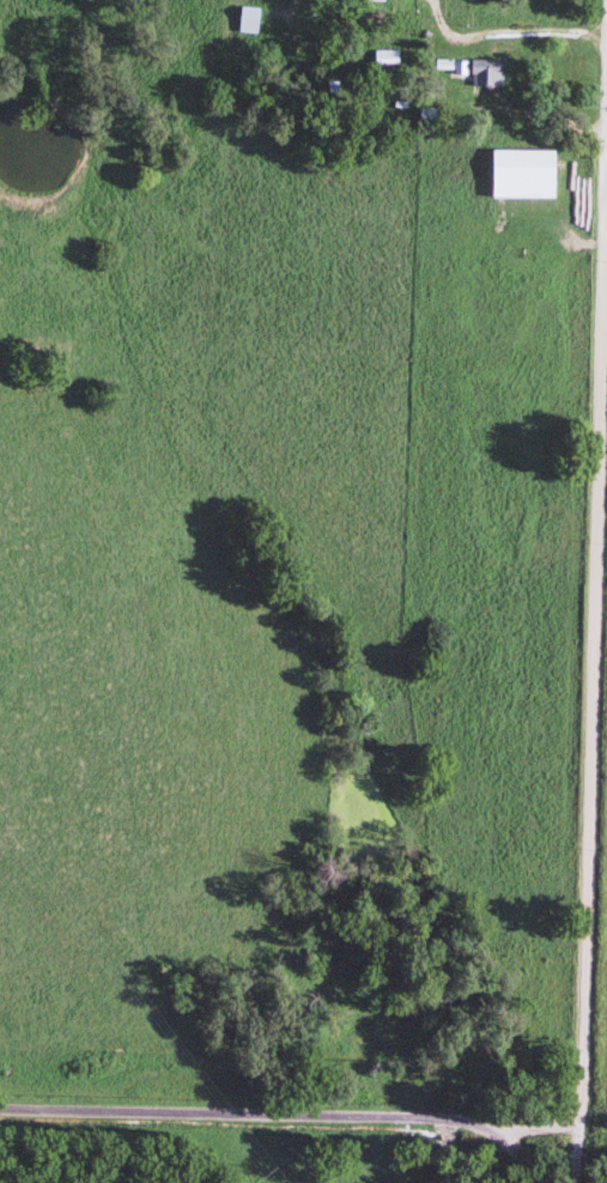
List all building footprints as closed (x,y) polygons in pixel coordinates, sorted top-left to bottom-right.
[(263,6),(242,6),(241,32),(262,32),(263,6)] [(375,50),(375,63),(400,63),(400,50),(375,50)] [(506,86),(506,59),(470,59),(470,86),(506,86)] [(459,76),(467,72),(462,60),(454,63),(459,76)] [(420,117),(439,117),(439,108),(420,108),(420,117)]
